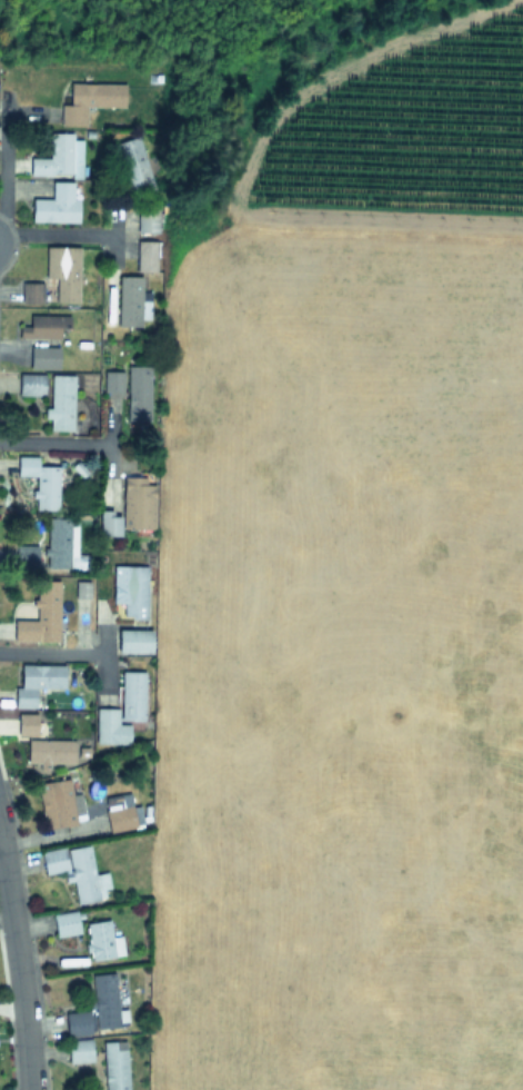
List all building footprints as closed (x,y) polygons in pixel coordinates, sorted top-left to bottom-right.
[(86,126),(86,107),(124,108),(124,83),(69,83),(69,105),(60,105),(60,126),(86,126)] [(73,175),(72,133),(47,133),(47,157),(29,158),(29,176),(73,175)] [(114,142),(130,192),(153,186),(138,136),(114,142)] [(30,198),(30,222),(77,222),(77,181),(51,181),(51,198),(30,198)] [(137,207),(137,234),(160,234),(160,207),(137,207)] [(158,240),(137,240),(137,272),(158,272),(158,240)] [(56,279),(56,304),(79,304),(79,247),(46,247),(46,279),(56,279)] [(140,326),(140,276),(118,276),(118,326),(140,326)] [(42,304),(42,283),(21,283),(21,304),(42,304)] [(18,337),(59,337),(59,328),(68,328),(68,316),(28,316),(28,325),(18,325),(18,337)] [(58,346),(29,346),(29,367),(58,367),(58,346)] [(149,420),(149,365),(127,365),(127,420),(149,420)] [(121,390),(121,370),(103,370),(103,390),(121,390)] [(43,373),(18,373),(18,395),(43,395),(43,373)] [(49,375),(49,429),(72,429),(72,375),(49,375)] [(58,466),(37,466),(37,456),(16,456),(16,476),(34,476),(34,509),(58,509),(58,466)] [(154,529),(154,476),(122,476),(122,529),(154,529)] [(73,518),(46,518),(46,568),(73,568),(73,518)] [(145,565),(112,565),(112,604),(122,604),(122,620),(145,620),(145,565)] [(12,642),(58,642),(59,581),(36,581),(36,620),(12,620),(12,642)] [(150,653),(150,630),(117,630),(117,653),(150,653)] [(19,687),(13,687),(13,708),(36,708),(36,687),(63,687),(63,664),(19,664),(19,687)] [(143,672),(120,672),(120,708),(94,708),(94,744),(129,744),(129,722),(143,722),(143,672)] [(37,713),(17,713),(17,734),(37,734),(37,713)] [(73,741),(26,741),(26,765),(73,764),(73,741)] [(42,829),(82,822),(76,777),(36,783),(42,829)] [(110,834),(137,826),(130,804),(103,811),(110,834)] [(89,845),(40,852),(43,875),(70,872),(74,904),(100,901),(98,890),(101,889),(99,876),(93,878),(89,845)] [(76,911),(51,915),(56,939),(79,934),(76,911)] [(90,962),(112,959),(109,922),(86,924),(90,962)] [(95,1029),(118,1028),(114,974),(92,975),(95,1029)] [(64,1013),(64,1036),(89,1036),(89,1013),(64,1013)] [(67,1041),(67,1063),(91,1063),(91,1041),(67,1041)] [(104,1089),(127,1089),(125,1041),(102,1042),(104,1089)]
